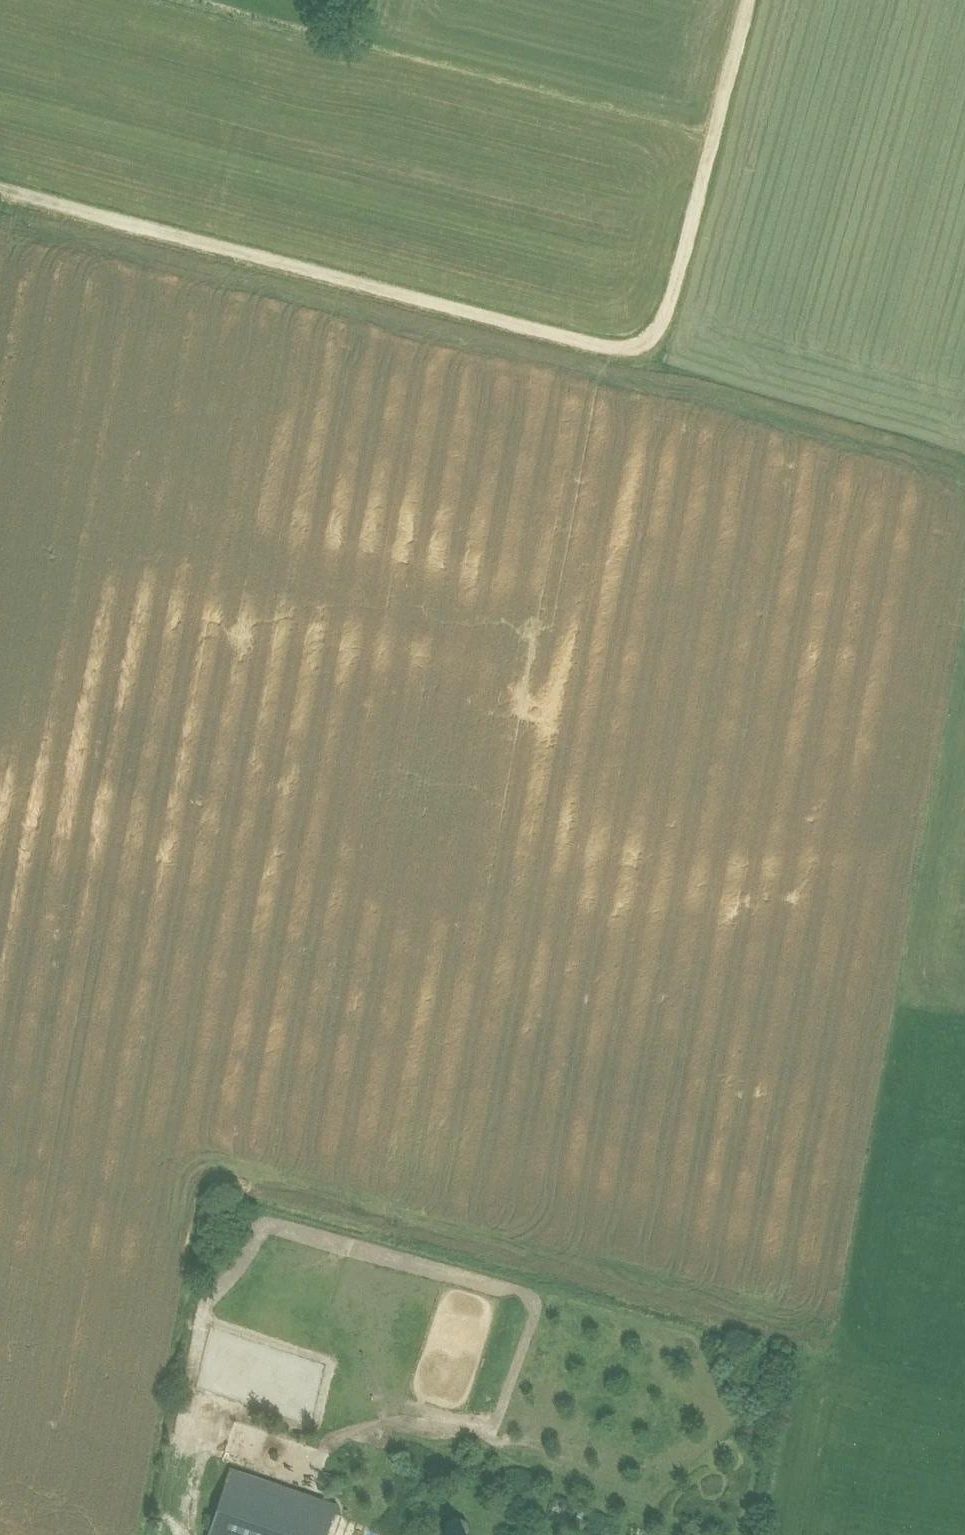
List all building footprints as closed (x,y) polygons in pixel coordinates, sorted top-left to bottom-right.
[(337,1505),(231,1469),(208,1534),(327,1534),(337,1505)]
